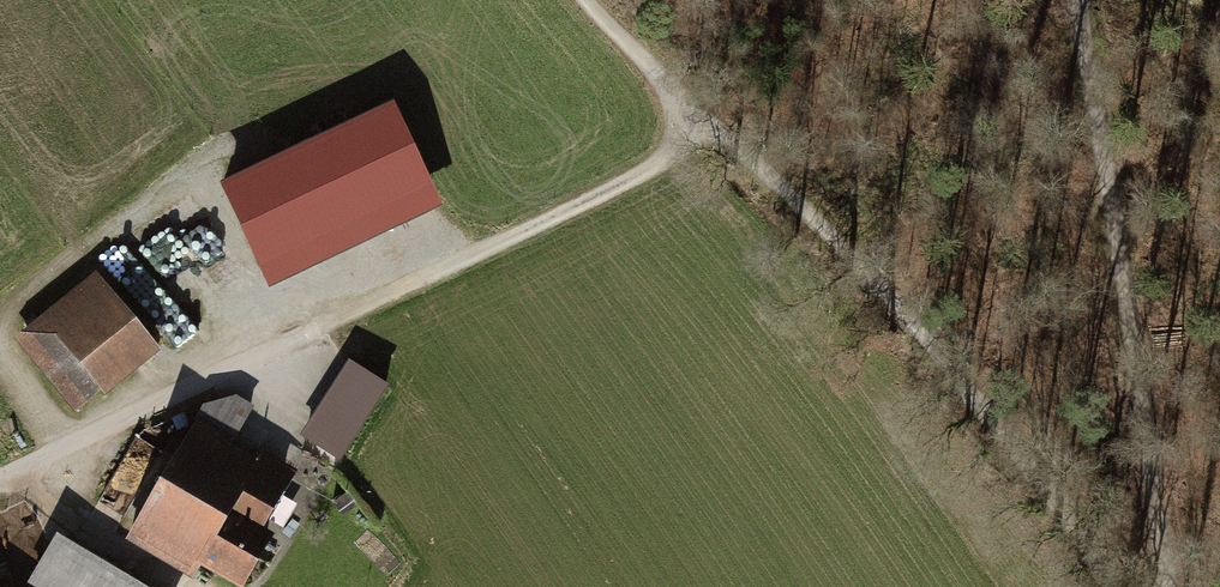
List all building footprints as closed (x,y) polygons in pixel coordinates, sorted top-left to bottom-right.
[(389,103),(221,183),(258,259),(425,179),(389,103)] [(150,342),(94,275),(18,339),(74,405),(150,342)] [(304,434),(337,454),(381,385),(349,364),(304,434)] [(286,475),(200,424),(137,532),(223,582),(286,475)] [(59,536),(32,584),(38,586),(152,586),(59,536)]
